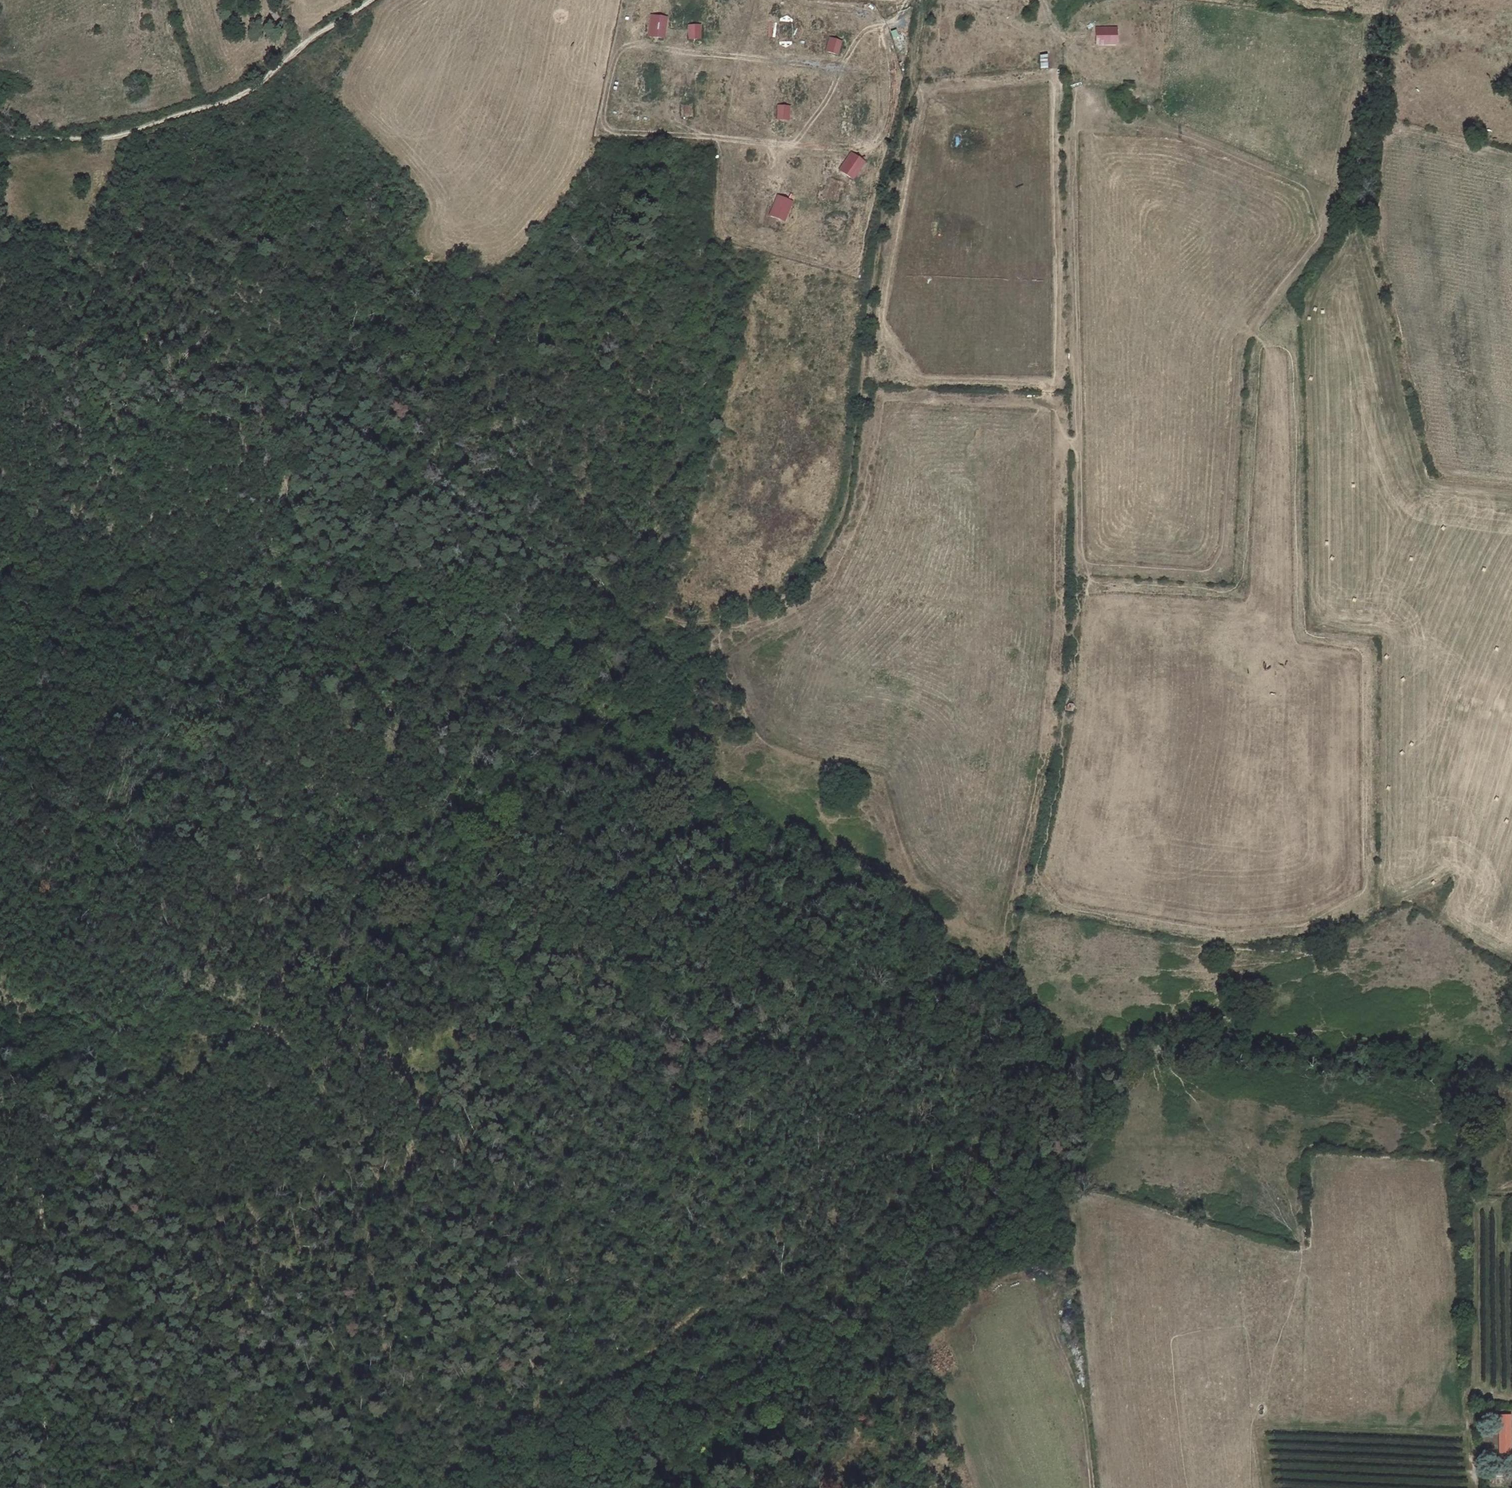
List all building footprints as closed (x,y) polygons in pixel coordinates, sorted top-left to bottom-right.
[(1079,713),(1080,703),(1071,703),(1070,712),(1079,713)]
